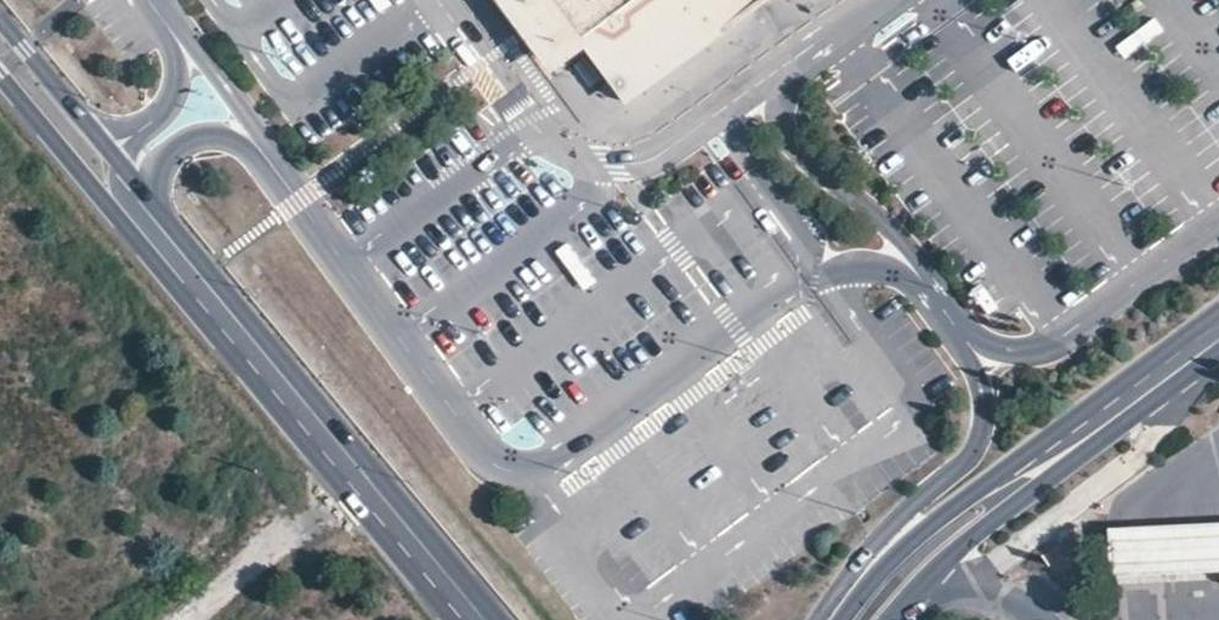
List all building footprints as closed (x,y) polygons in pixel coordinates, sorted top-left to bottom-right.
[(512,4),(530,28),(558,65),(587,43),(629,99),(716,34),(748,10),(754,5),(762,0),(518,0),(512,4)] [(1189,522),(1113,525),(1115,574),(1191,571),(1218,569),(1218,520),(1189,522)]
